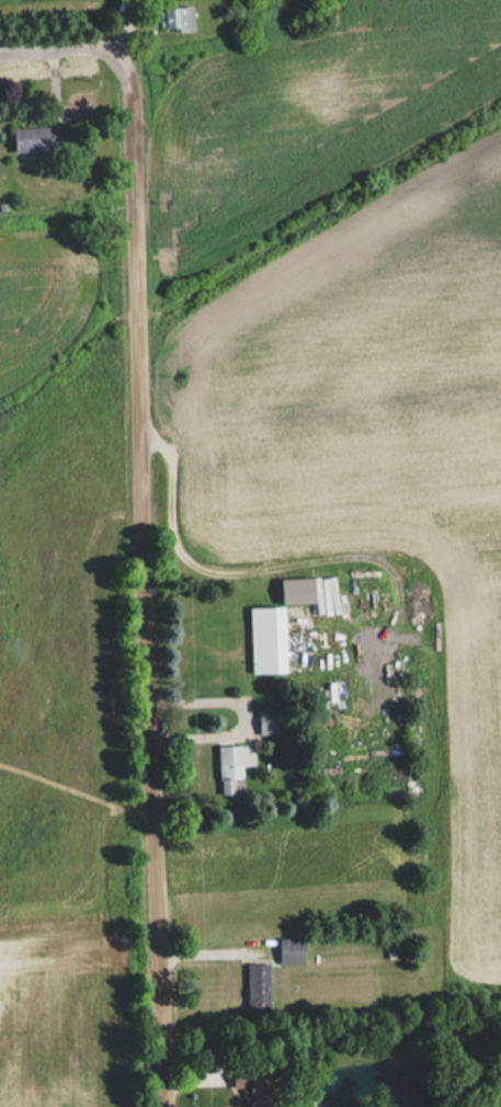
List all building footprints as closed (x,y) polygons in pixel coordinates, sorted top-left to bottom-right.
[(159,7),(159,31),(194,31),(194,7),(159,7)] [(13,128),(14,151),(69,148),(67,125),(13,128)] [(285,673),(285,607),(248,607),(249,674),(285,673)] [(276,734),(276,711),(258,711),(258,734),(276,734)] [(216,746),(218,794),(233,793),(233,779),(242,778),(242,766),(253,765),(253,751),(245,752),(245,745),(216,746)] [(304,963),(304,938),(278,938),(278,963),(304,963)] [(269,963),(245,963),(245,1011),(269,1011),(269,963)] [(233,1067),(233,1087),(250,1087),(250,1106),(280,1106),(281,1067),(233,1067)]
